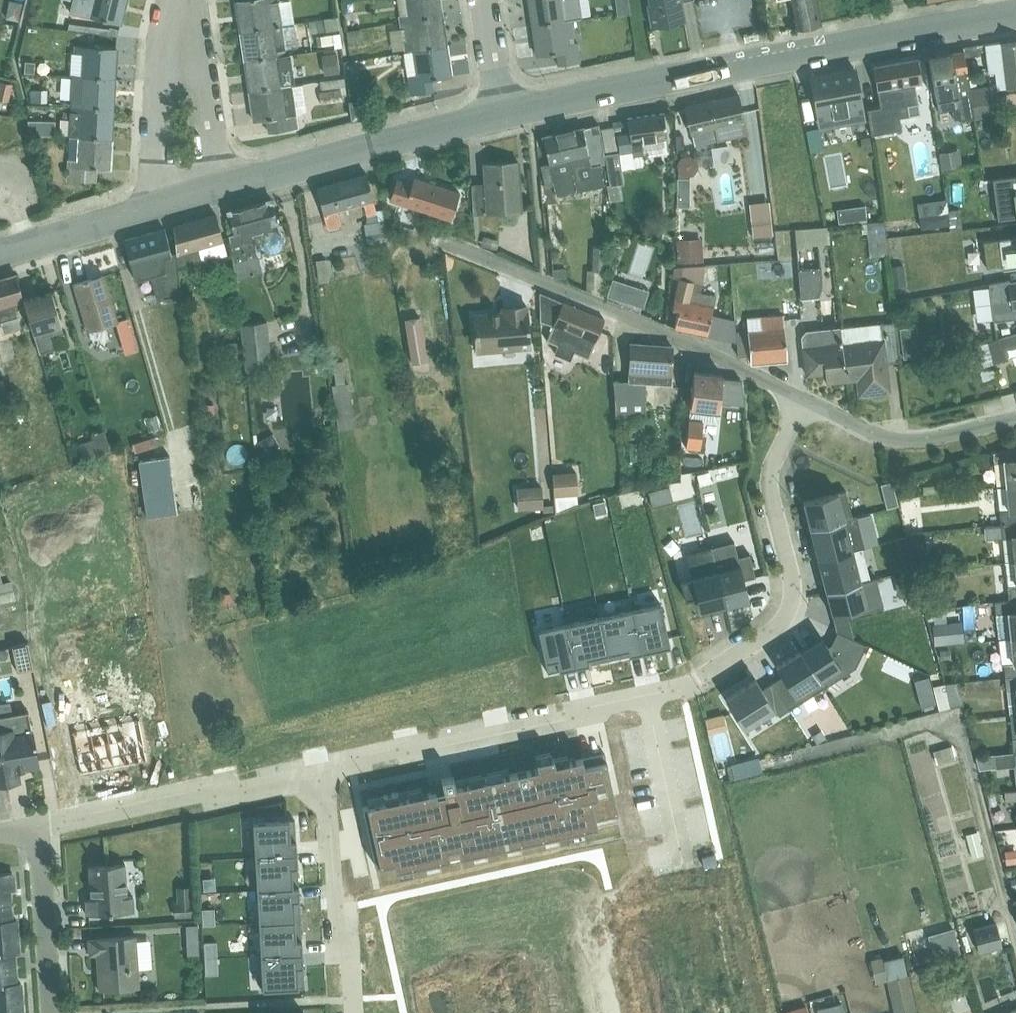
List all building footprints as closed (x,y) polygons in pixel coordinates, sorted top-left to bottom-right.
[(120,25),(126,0),(73,0),(70,12),(120,25)] [(240,32),(294,24),(291,1),(280,2),(279,0),(248,0),(236,2),(240,32)] [(442,16),(440,0),(397,0),(399,23),(442,16)] [(571,22),(580,19),(581,16),(579,0),(529,0),(532,27),(571,22)] [(618,16),(631,15),(629,0),(615,0),(618,16)] [(685,21),(682,2),(690,0),(647,0),(648,5),(647,5),(651,28),(685,21)] [(819,23),(814,0),(793,0),(799,28),(819,23)] [(22,4),(9,1),(6,19),(18,22),(22,4)] [(69,30),(72,17),(58,13),(55,27),(69,30)] [(405,50),(405,52),(446,46),(442,16),(399,23),(400,29),(390,31),(392,51),(405,50)] [(338,29),(336,17),(308,22),(311,35),(338,29)] [(532,27),(537,56),(556,53),(559,66),(580,62),(578,43),(574,44),(571,22),(532,27)] [(245,62),(287,56),(298,48),(294,24),(240,32),(245,62)] [(360,29),(346,32),(348,42),(362,40),(360,29)] [(317,47),(334,44),(335,48),(340,48),(339,34),(316,37),(317,47)] [(1015,87),(1015,42),(1000,45),(999,43),(985,45),(989,74),(994,72),(996,89),(1015,87)] [(432,80),(451,77),(446,46),(405,52),(404,53),(411,95),(433,92),(432,80)] [(963,48),(964,51),(965,58),(978,56),(976,46),(963,48)] [(73,54),(72,77),(115,79),(117,49),(74,47),(74,54),(73,54)] [(974,118),(968,80),(965,58),(964,51),(929,57),(939,112),(952,110),(954,120),(961,118),(961,120),(974,118)] [(321,56),(325,76),(339,73),(336,53),(321,56)] [(245,62),(249,91),(295,85),(291,56),(287,56),(245,62)] [(907,105),(918,103),(914,85),(922,84),(918,59),(873,66),(880,108),(867,110),(871,135),(902,130),(899,117),(909,116),(907,105)] [(820,130),(865,122),(855,70),(811,78),(820,130)] [(359,100),(355,75),(345,77),(346,78),(347,86),(352,120),(368,118),(365,99),(359,100)] [(70,107),(113,109),(115,79),(72,77),(70,107)] [(321,90),(347,86),(346,78),(320,81),(321,90)] [(975,79),(968,80),(974,118),(974,120),(996,116),(990,86),(977,88),(975,79)] [(0,81),(0,100),(8,102),(13,84),(0,81)] [(297,129),(295,115),(307,112),(303,85),(295,85),(249,91),(254,122),(267,120),(269,133),(297,129)] [(47,91),(30,91),(30,102),(47,103),(47,91)] [(341,102),(339,91),(319,94),(321,105),(341,102)] [(695,147),(748,135),(738,95),(686,107),(695,147)] [(69,137),(73,137),(112,139),(113,109),(70,107),(69,137)] [(643,157),(668,154),(664,113),(627,118),(628,120),(612,122),(613,127),(600,130),(604,149),(607,162),(620,160),(623,160),(643,157)] [(56,122),(28,121),(30,136),(32,135),(55,136),(56,122)] [(604,164),(604,149),(600,130),(599,125),(543,137),(549,164),(541,166),(546,189),(554,187),(555,194),(576,190),(577,192),(606,187),(606,175),(574,180),(573,174),(582,171),(579,159),(588,157),(591,167),(604,164)] [(824,151),(819,128),(806,131),(810,154),(824,151)] [(96,169),(110,170),(112,139),(73,137),(72,180),(86,181),(95,182),(96,169)] [(709,144),(712,167),(734,164),(730,141),(709,144)] [(689,150),(680,151),(681,157),(676,165),(678,172),(677,207),(689,207),(690,174),(693,174),(698,169),(697,159),(690,156),(689,150)] [(960,150),(938,153),(941,169),(962,165),(960,150)] [(643,157),(623,160),(623,171),(645,167),(643,157)] [(623,160),(620,160),(607,162),(609,185),(625,185),(623,171),(623,160)] [(521,211),(518,163),(484,165),(485,184),(472,185),(473,214),(521,211)] [(382,210),(376,212),(367,175),(316,188),(327,230),(342,226),(338,212),(363,205),(367,218),(368,224),(364,225),(368,250),(382,248),(384,259),(390,258),(382,210)] [(1015,218),(1015,176),(993,179),(998,221),(1015,218)] [(390,200),(451,221),(460,194),(415,178),(412,185),(397,180),(390,200)] [(950,230),(947,211),(945,199),(916,203),(920,228),(929,227),(929,232),(950,230)] [(263,233),(262,229),(278,225),(272,200),(228,212),(234,235),(229,236),(233,255),(231,255),(235,281),(262,273),(258,259),(263,258),(262,253),(265,252),(269,255),(274,255),(278,253),(281,250),(283,246),(283,242),(282,238),(280,235),(273,231),(263,233)] [(753,238),(773,236),(769,202),(749,204),(753,238)] [(867,220),(864,206),(836,210),(838,223),(867,220)] [(950,230),(962,228),(959,209),(947,211),(950,230)] [(178,269),(228,256),(217,216),(174,228),(176,250),(178,269)] [(593,260),(593,271),(604,271),(605,249),(605,242),(606,217),(593,217),(593,224),(592,224),(592,228),(593,228),(593,232),(591,232),(590,236),(593,236),(593,240),(591,240),(591,244),(593,244),(593,253),(590,253),(590,260),(593,260)] [(864,224),(869,257),(888,254),(884,221),(864,224)] [(830,244),(828,226),(796,230),(798,247),(830,244)] [(181,295),(178,269),(176,250),(170,251),(164,230),(125,241),(135,280),(151,276),(157,301),(181,295)] [(497,250),(499,241),(483,237),(481,246),(497,250)] [(983,242),(986,267),(1002,265),(1003,269),(1015,267),(1015,237),(983,242)] [(676,241),(678,263),(703,261),(702,239),(676,241)] [(818,255),(813,256),(814,260),(798,262),(800,299),(818,297),(823,286),(821,268),(819,268),(818,255)] [(326,260),(315,262),(319,283),(329,282),(326,260)] [(889,267),(892,288),(906,286),(903,265),(889,267)] [(674,329),(719,338),(724,318),(712,315),(716,296),(701,293),(703,284),(705,266),(673,269),(673,277),(679,279),(674,299),(675,300),(674,309),(678,310),(674,329)] [(25,302),(24,300),(16,275),(0,279),(0,326),(2,325),(5,334),(21,329),(14,305),(25,302)] [(104,276),(75,284),(88,332),(117,323),(104,276)] [(649,291),(612,279),(606,296),(644,309),(649,291)] [(1009,284),(1009,281),(988,285),(993,322),(1015,319),(1015,283),(1009,284)] [(51,291),(24,300),(25,302),(40,353),(54,349),(51,337),(64,333),(51,291)] [(590,356),(605,320),(540,293),(542,321),(554,326),(547,342),(559,347),(556,354),(571,361),(575,350),(590,356)] [(800,299),(785,300),(787,320),(802,319),(800,299)] [(473,315),(477,353),(530,349),(527,306),(502,308),(502,313),(473,315)] [(750,356),(751,362),(787,360),(783,316),(747,318),(747,331),(736,332),(738,356),(750,356)] [(839,327),(836,328),(842,380),(859,379),(860,395),(889,391),(886,362),(899,361),(896,322),(840,328),(839,327)] [(268,323),(240,326),(246,373),(273,370),(268,323)] [(429,351),(424,325),(406,329),(411,354),(429,351)] [(913,325),(900,325),(901,344),(914,343),(913,325)] [(826,382),(842,380),(836,328),(806,331),(802,335),(807,375),(825,373),(826,382)] [(988,343),(993,364),(1008,360),(1005,350),(1015,348),(1015,336),(988,343)] [(240,342),(230,343),(231,361),(242,360),(240,342)] [(978,382),(994,382),(993,368),(987,369),(986,343),(977,344),(978,382)] [(645,396),(646,384),(669,385),(672,347),(631,344),(628,382),(614,381),(616,417),(646,415),(645,396)] [(342,361),(332,363),(336,385),(331,386),(338,431),(355,428),(349,383),(345,384),(342,361)] [(703,421),(716,422),(722,375),(694,372),(686,448),(700,449),(703,421)] [(116,395),(102,397),(104,409),(119,406),(116,395)] [(94,439),(79,443),(83,458),(110,450),(104,431),(93,434),(94,439)] [(136,450),(156,444),(153,433),(132,439),(136,450)] [(256,444),(262,455),(279,445),(273,434),(256,444)] [(641,443),(629,443),(630,461),(642,461),(641,443)] [(996,486),(1015,484),(1015,448),(994,453),(996,486)] [(135,457),(145,514),(176,509),(167,452),(135,457)] [(576,472),(552,473),(554,514),(577,503),(576,472)] [(669,484),(676,498),(693,490),(686,476),(669,484)] [(650,503),(670,497),(666,482),(646,488),(650,503)] [(893,482),(881,485),(887,508),(899,505),(893,482)] [(996,486),(999,512),(983,514),(985,526),(1015,522),(1015,484),(996,486)] [(554,512),(553,504),(543,505),(542,486),(516,487),(518,510),(543,508),(543,512),(554,512)] [(845,491),(803,501),(810,528),(852,520),(845,491)] [(852,520),(810,528),(818,559),(862,549),(864,547),(857,518),(852,520)] [(1004,562),(1015,561),(1015,522),(985,526),(983,526),(985,540),(1002,539),(1004,562)] [(924,533),(911,534),(913,559),(926,557),(924,533)] [(715,575),(723,606),(749,599),(744,580),(756,577),(753,567),(750,554),(738,557),(734,541),(708,548),(715,575)] [(715,575),(708,548),(685,554),(691,577),(680,579),(685,599),(698,596),(702,611),(723,606),(715,575)] [(826,591),(869,579),(862,549),(818,559),(826,591)] [(1004,562),(1008,600),(1015,599),(1015,561),(1004,562)] [(0,574),(0,611),(2,610),(0,604),(16,599),(11,580),(3,582),(1,574),(0,574)] [(884,608),(876,577),(869,579),(826,591),(832,615),(846,612),(848,617),(884,608)] [(999,640),(1015,638),(1015,599),(1008,600),(995,602),(999,640)] [(675,648),(667,604),(636,609),(645,654),(675,648)] [(645,654),(636,609),(602,617),(611,660),(645,654)] [(947,624),(945,609),(933,610),(936,646),(964,643),(962,622),(947,624)] [(611,660),(602,617),(569,624),(580,667),(611,660)] [(910,620),(915,648),(928,646),(922,618),(910,620)] [(580,667),(569,624),(540,630),(550,672),(580,667)] [(817,639),(799,651),(822,688),(855,667),(866,645),(837,631),(830,644),(823,649),(817,639)] [(999,640),(1001,665),(1004,665),(1005,677),(1015,676),(1015,638),(999,640)] [(11,646),(17,672),(34,668),(28,643),(11,646)] [(9,648),(0,649),(0,659),(11,657),(9,648)] [(822,688),(799,651),(776,665),(782,676),(772,682),(788,707),(822,688)] [(928,675),(914,677),(918,704),(933,702),(928,675)] [(1010,716),(1015,715),(1015,676),(1005,677),(1010,716)] [(778,714),(788,707),(772,682),(761,689),(755,679),(725,698),(744,729),(774,710),(778,714)] [(945,684),(952,707),(963,705),(958,682),(945,684)] [(7,784),(21,782),(19,771),(39,767),(29,712),(0,717),(0,745),(7,784)] [(703,716),(707,732),(725,728),(721,712),(703,716)] [(143,719),(110,725),(119,766),(152,762),(143,719)] [(76,731),(85,774),(119,766),(110,725),(76,731)] [(955,759),(952,746),(933,752),(936,764),(955,759)] [(392,862),(394,870),(619,821),(604,753),(555,764),(553,757),(536,761),(538,768),(455,786),(453,776),(429,782),(431,791),(399,798),(397,791),(383,795),(385,801),(362,806),(375,866),(392,862)] [(1015,785),(1015,753),(1014,753),(994,756),(995,768),(1014,767),(1015,785)] [(731,765),(735,779),(752,774),(754,781),(760,780),(758,772),(760,772),(757,758),(731,765)] [(1004,792),(1005,802),(1015,800),(1015,791),(1004,792)] [(255,856),(297,854),(295,820),(253,822),(255,856)] [(983,855),(977,832),(966,835),(972,858),(983,855)] [(1004,851),(1006,865),(1015,864),(1015,850),(1004,851)] [(297,854),(255,856),(257,889),(298,887),(297,854)] [(710,867),(717,865),(715,854),(702,857),(704,868),(710,867)] [(91,899),(85,900),(86,915),(135,912),(133,897),(128,897),(125,864),(89,867),(91,899)] [(9,906),(8,891),(11,891),(11,890),(14,890),(14,879),(12,879),(12,873),(0,873),(0,906),(9,906)] [(176,902),(174,902),(174,918),(193,918),(192,886),(175,887),(176,902)] [(298,887),(257,889),(259,923),(300,920),(298,887)] [(16,936),(16,931),(18,931),(17,920),(13,921),(13,920),(10,920),(9,906),(0,906),(0,937),(16,936)] [(300,920),(259,923),(261,956),(302,953),(300,920)] [(184,951),(196,951),(196,922),(184,922),(184,951)] [(995,922),(972,928),(979,953),(1002,947),(995,922)] [(954,931),(929,938),(937,967),(963,960),(954,931)] [(14,968),(13,954),(15,954),(15,953),(19,953),(18,943),(17,943),(16,936),(0,937),(0,969),(14,968)] [(136,936),(88,939),(89,955),(96,955),(99,991),(140,988),(136,936)] [(203,974),(215,973),(214,939),(202,939),(203,974)] [(302,953),(261,956),(262,990),(304,987),(302,953)] [(894,1012),(917,1012),(908,975),(907,975),(903,956),(883,960),(882,956),(870,959),(876,984),(887,981),(894,1012)] [(21,1000),(20,994),(22,994),(21,984),(17,984),(15,984),(14,968),(0,969),(0,1002),(21,1000)] [(23,1006),(21,1006),(21,1000),(0,1002),(0,1012),(23,1012),(23,1006)] [(815,1012),(842,1012),(840,1002),(814,1008),(815,1012)] [(805,1003),(778,1010),(779,1012),(807,1012),(805,1003)]
